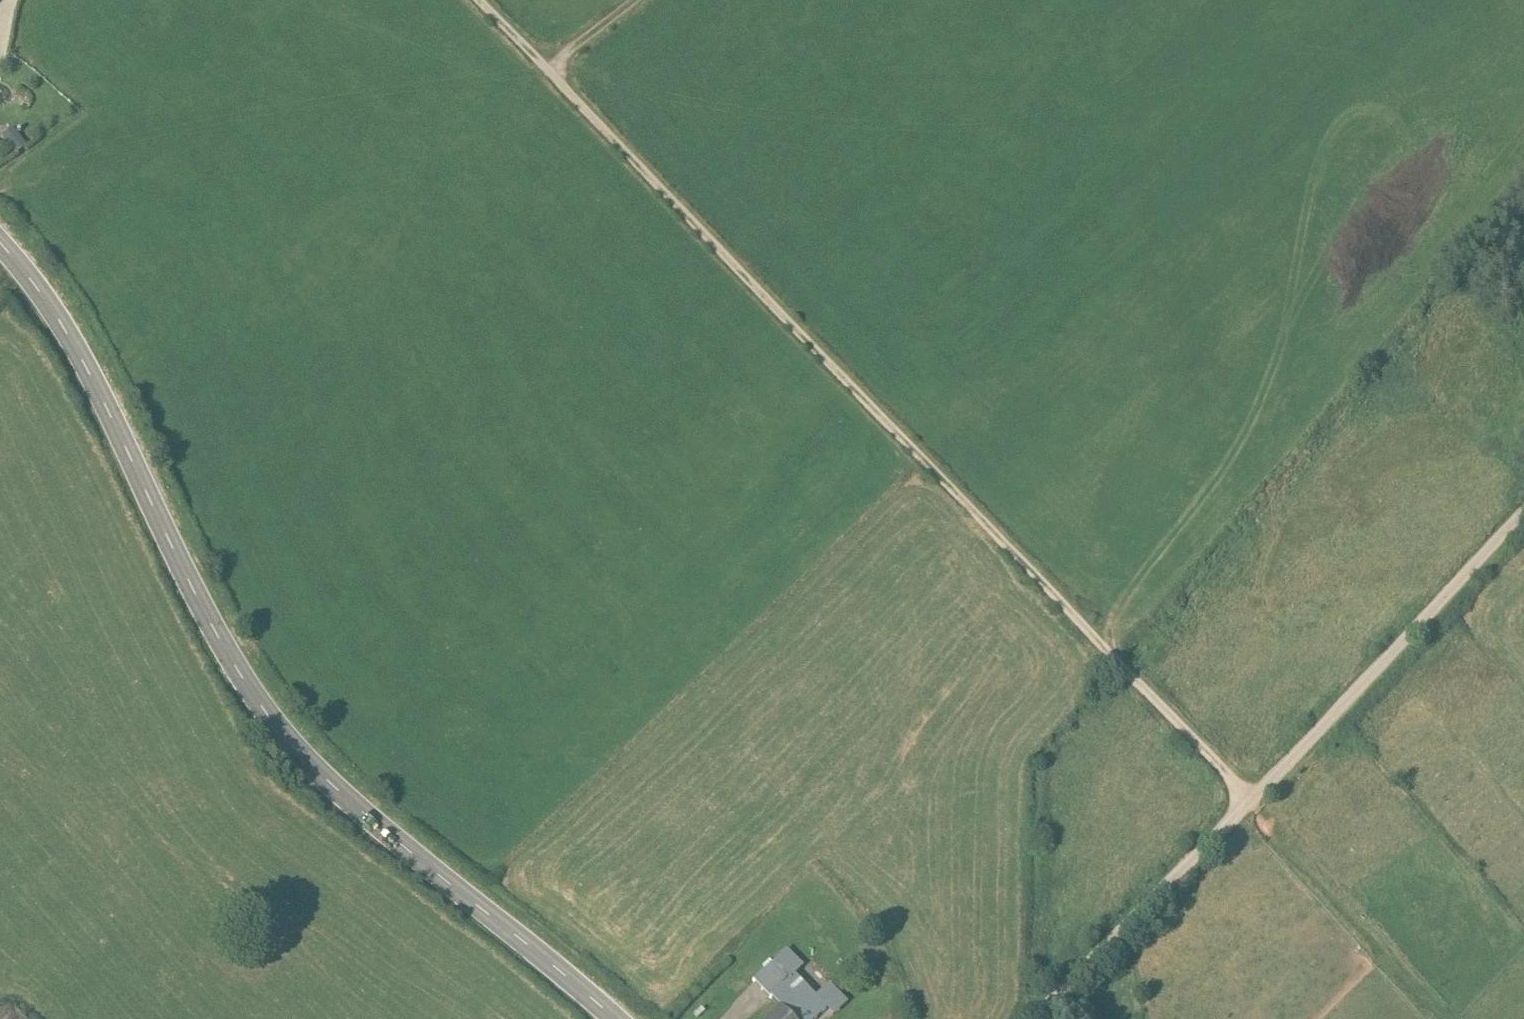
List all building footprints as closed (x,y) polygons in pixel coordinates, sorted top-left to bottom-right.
[(25,147),(13,130),(2,137),(14,155),(25,147)] [(752,983),(769,1002),(794,979),(802,971),(785,952),(752,983)] [(769,1002),(779,1013),(785,1018),(816,1018),(825,1010),(832,1018),(846,1005),(829,988),(815,1001),(794,979),(769,1002)]
